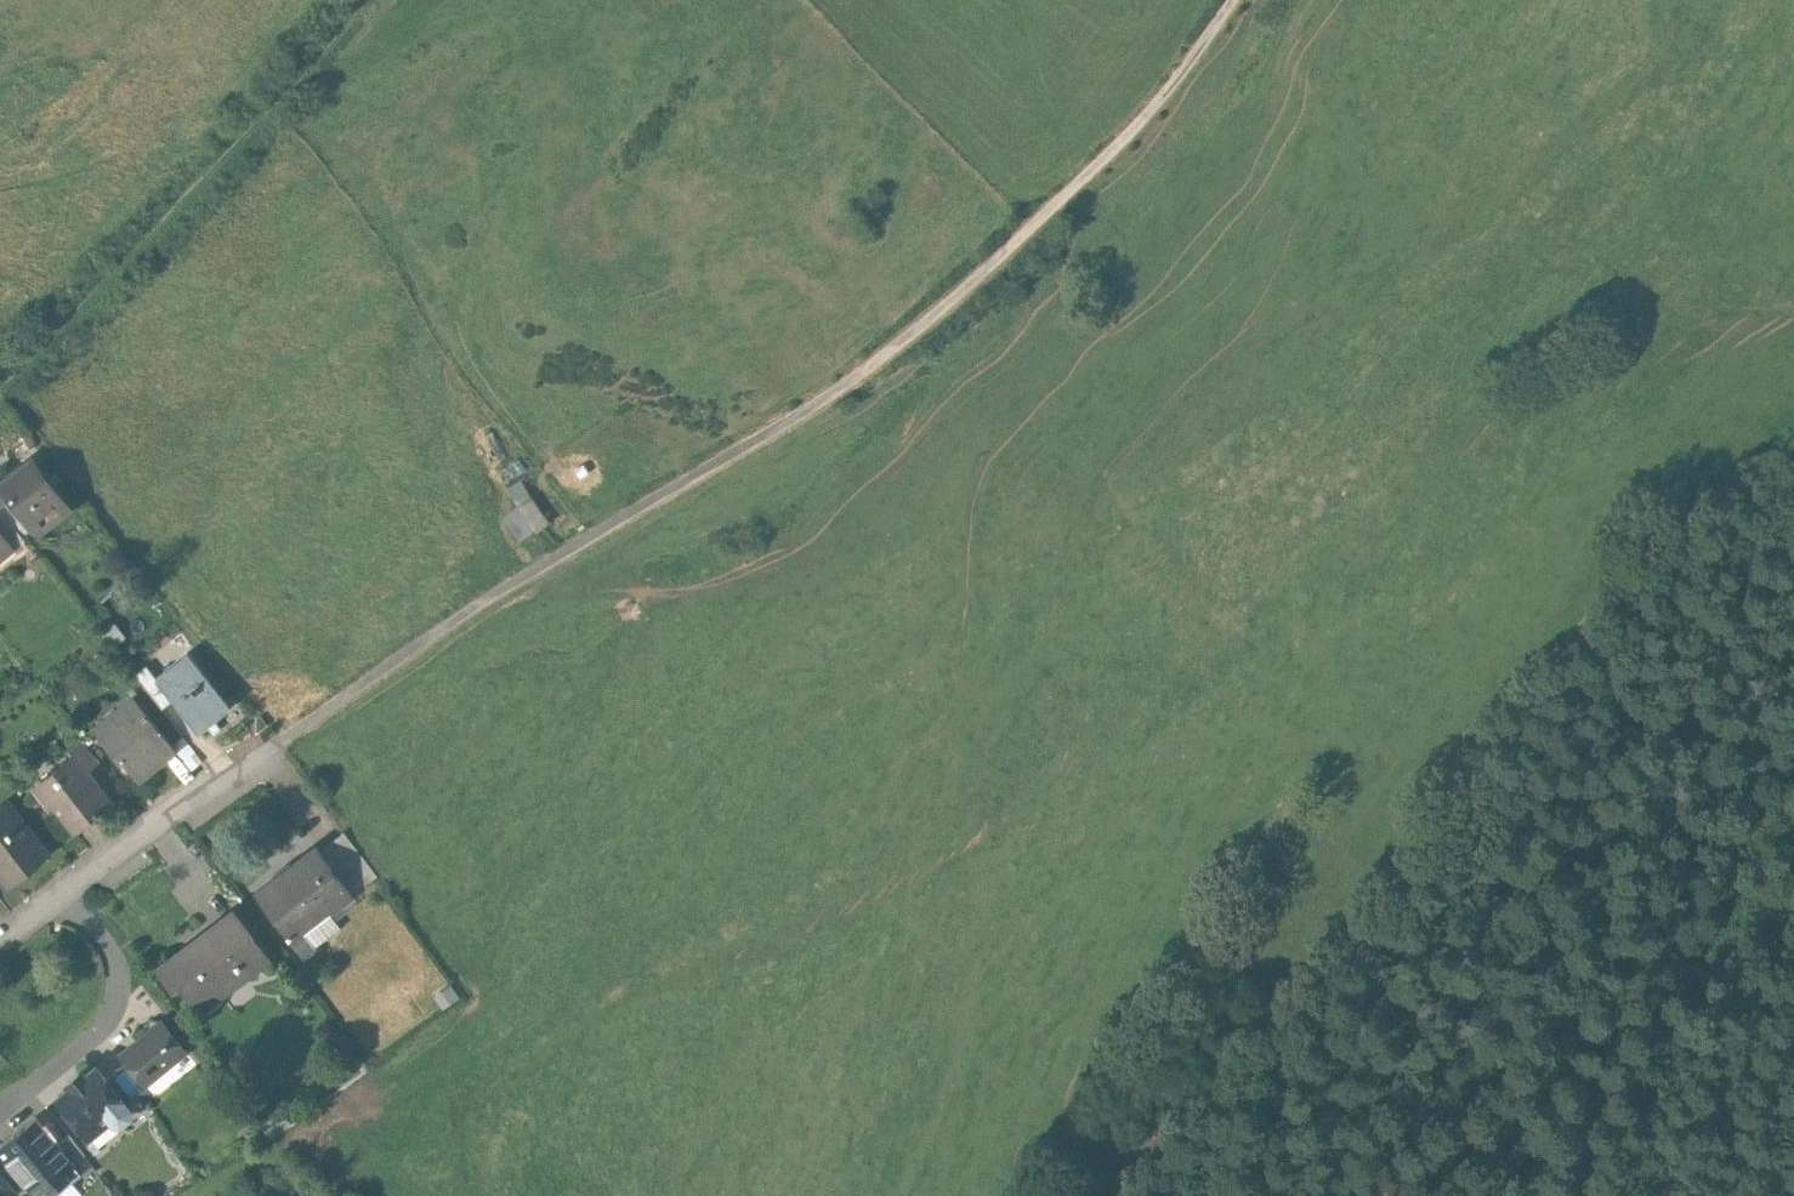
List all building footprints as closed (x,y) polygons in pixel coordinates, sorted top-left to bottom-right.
[(32,457),(0,482),(0,483),(35,526),(48,516),(52,520),(71,505),(32,457)] [(517,533),(546,512),(529,490),(501,511),(517,533)] [(9,544),(14,549),(26,540),(0,508),(0,532),(9,544)] [(9,544),(0,532),(0,552),(9,544)] [(149,677),(175,653),(166,644),(140,669),(149,677)] [(230,707),(188,654),(157,678),(199,732),(207,726),(214,734),(221,728),(214,720),(230,707)] [(123,757),(136,774),(173,745),(134,695),(113,711),(122,724),(102,740),(118,761),(123,757)] [(74,757),(87,774),(100,763),(83,741),(70,750),(74,757)] [(109,803),(87,774),(74,757),(34,789),(51,810),(55,806),(76,830),(109,803)] [(9,880),(48,850),(7,798),(0,804),(0,868),(9,880)] [(345,835),(320,855),(354,897),(378,879),(345,835)] [(330,914),(354,897),(320,855),(317,851),(258,895),(288,937),(326,909),(330,914)] [(269,960),(234,913),(159,969),(172,986),(179,981),(201,1011),(269,960)] [(186,1054),(161,1023),(159,1025),(158,1023),(152,1023),(144,1028),(143,1035),(144,1037),(121,1055),(146,1086),(186,1054)] [(130,1112),(96,1070),(86,1078),(83,1074),(68,1086),(71,1089),(58,1100),(89,1138),(111,1120),(114,1124),(121,1125),(129,1118),(130,1112)] [(35,1119),(0,1147),(0,1153),(35,1195),(37,1195),(46,1188),(52,1195),(69,1180),(64,1174),(74,1166),(35,1119)]
